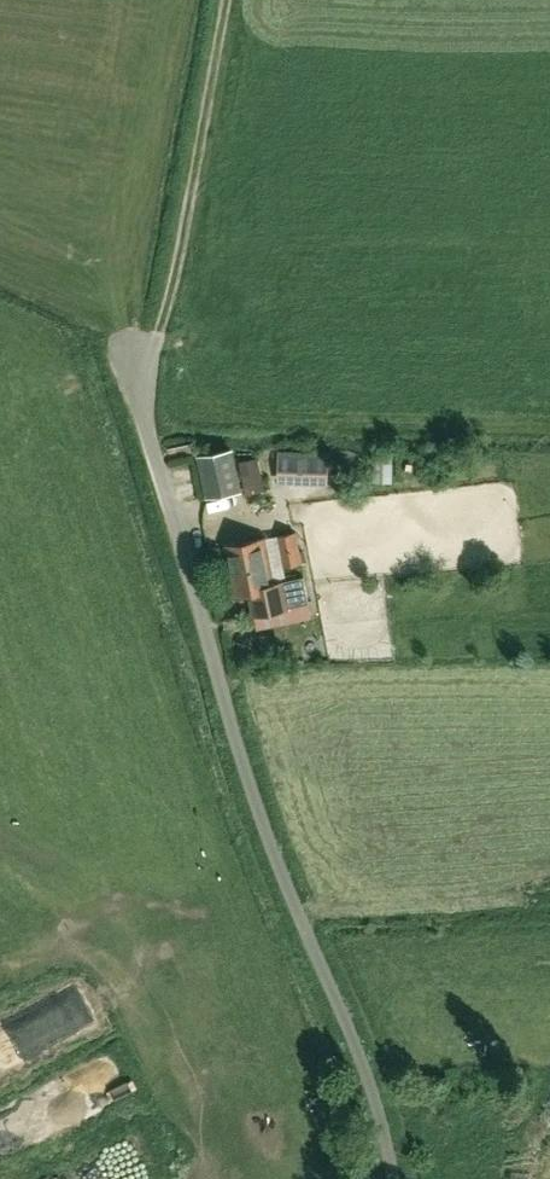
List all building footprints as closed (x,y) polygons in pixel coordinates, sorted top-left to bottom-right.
[(240,490),(231,447),(196,454),(205,497),(240,490)] [(328,451),(278,449),(277,483),(328,484),(328,451)] [(392,483),(393,452),(372,452),(371,483),(392,483)] [(257,458),(239,462),(242,478),(260,474),(257,458)] [(277,535),(283,568),(302,564),(296,532),(277,535)] [(305,577),(275,582),(267,539),(224,547),(233,598),(248,595),(251,613),(309,603),(305,577)] [(236,655),(236,657),(239,670),(241,669),(254,667),(252,658),(245,653),(236,655)] [(0,1019),(0,1056),(82,1023),(70,991),(0,1019)] [(495,1169),(495,1154),(477,1154),(477,1169),(495,1169)] [(506,1178),(527,1178),(527,1168),(507,1167),(506,1178)]
